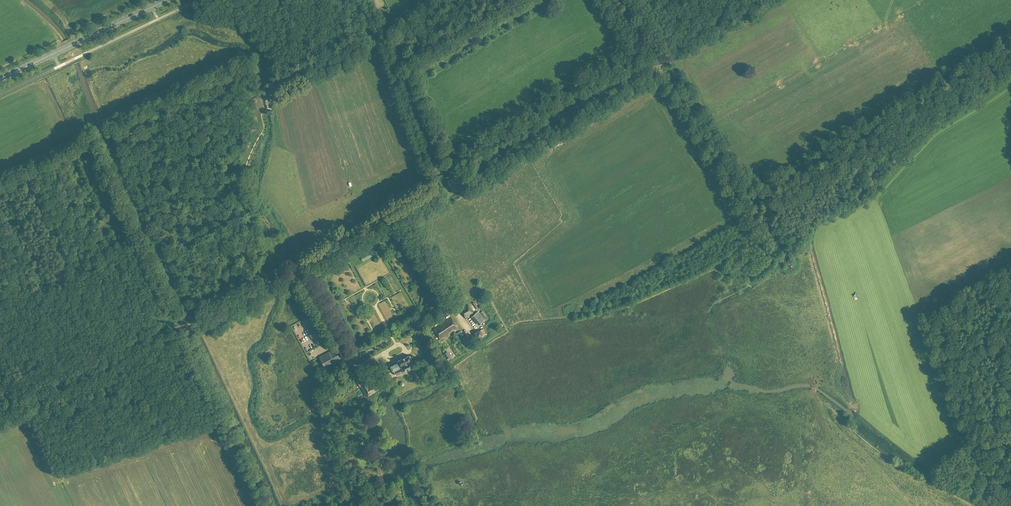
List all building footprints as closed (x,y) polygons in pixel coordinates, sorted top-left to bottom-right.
[(457,176),(448,179),(450,186),(459,182),(457,176)] [(378,252),(377,250),(369,254),(361,259),(363,262),(378,252)] [(466,318),(474,313),(468,305),(460,309),(466,318)] [(366,321),(370,319),(366,310),(362,312),(366,321)] [(478,311),(474,315),(475,317),(474,319),(477,323),(479,321),(481,323),(485,319),(478,311)] [(451,317),(433,329),(440,339),(458,328),(451,317)] [(473,334),(476,339),(486,334),(484,329),(473,334)] [(467,348),(473,344),(467,334),(461,337),(467,348)] [(341,361),(334,349),(320,357),(326,369),(341,361)] [(395,372),(396,375),(404,371),(414,367),(412,363),(413,362),(410,355),(398,360),(399,362),(391,366),(394,372),(395,372)] [(366,397),(379,391),(375,384),(369,387),(363,376),(356,379),(366,397)]
